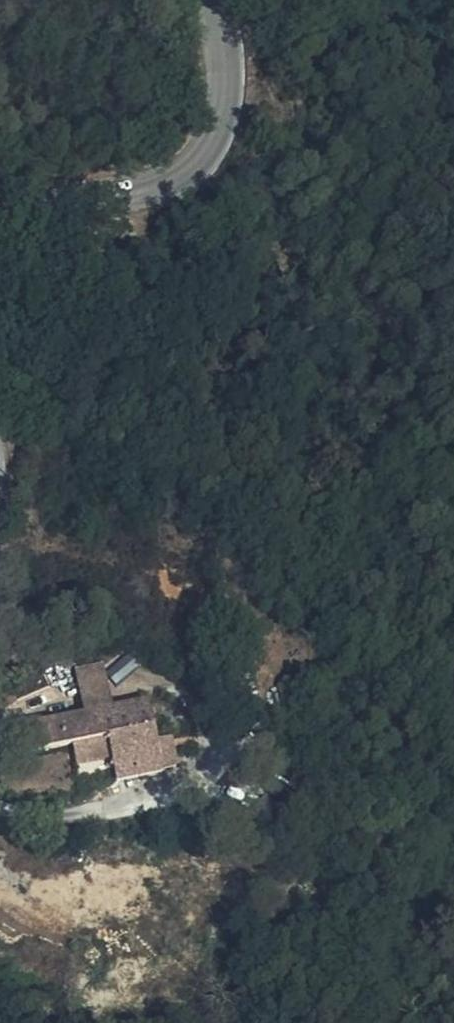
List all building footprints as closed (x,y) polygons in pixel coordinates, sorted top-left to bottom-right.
[(48,741),(65,785),(91,775),(74,731),(48,741)] [(65,785),(9,808),(20,835),(61,819),(93,805),(102,828),(87,834),(93,849),(108,843),(153,824),(151,821),(140,793),(137,784),(128,760),(112,767),(91,775),(65,785)] [(304,765),(293,767),(298,780),(309,778),(304,765)]
